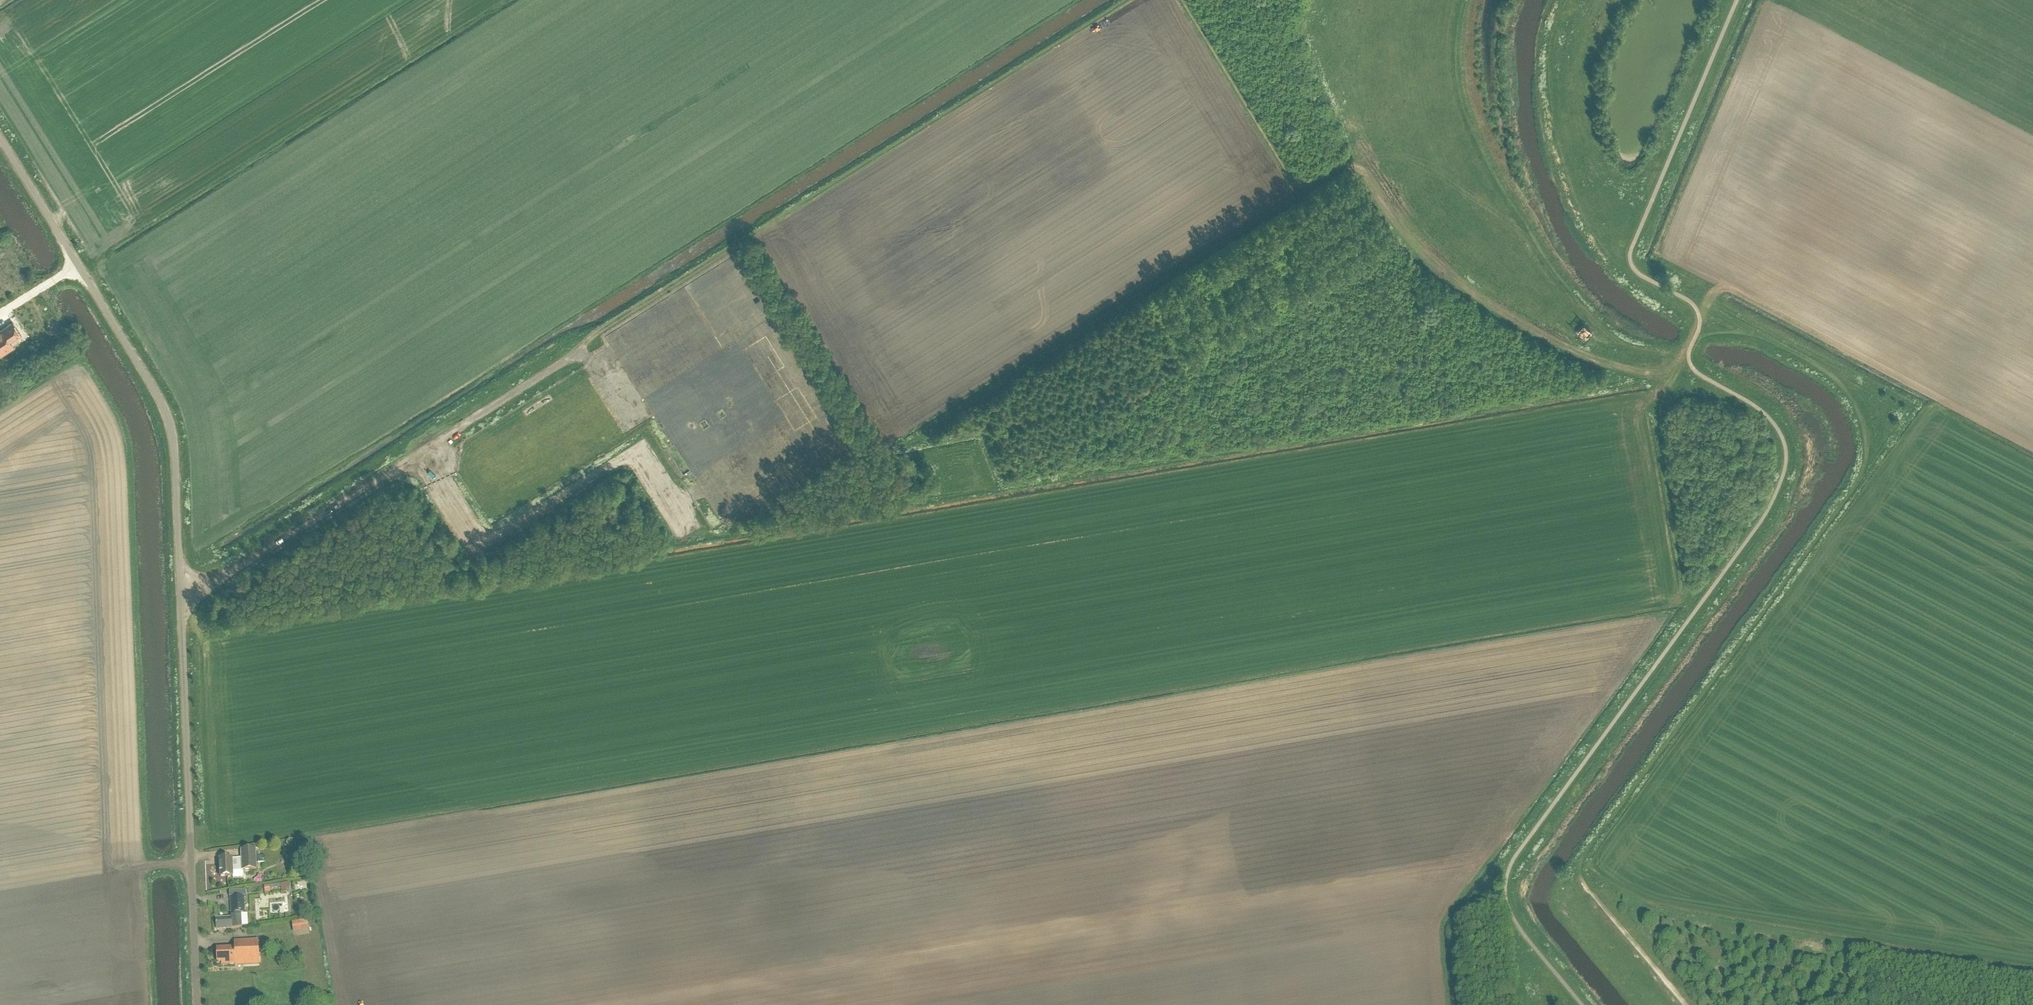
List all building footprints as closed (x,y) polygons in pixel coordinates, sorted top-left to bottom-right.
[(13,321),(0,329),(0,356),(15,346),(15,339),(22,334),(13,321)] [(1585,323),(1576,332),(1585,340),(1594,331),(1585,323)] [(257,871),(256,851),(241,852),(242,861),(233,861),(233,860),(219,861),(221,879),(234,878),(233,873),(257,871)] [(291,883),(282,884),(284,894),(293,892),(291,883)] [(231,916),(231,918),(216,919),(217,931),(233,930),(241,929),(241,916),(243,915),(243,913),(244,913),(243,897),(246,897),(245,892),(229,892),(229,898),(231,898),(232,914),(234,914),(234,916),(231,916)] [(293,934),(309,931),(307,920),(291,923),(293,934)] [(260,965),(259,942),(234,943),(235,950),(218,951),(218,964),(222,964),(222,966),(235,966),(235,967),(260,965)]
